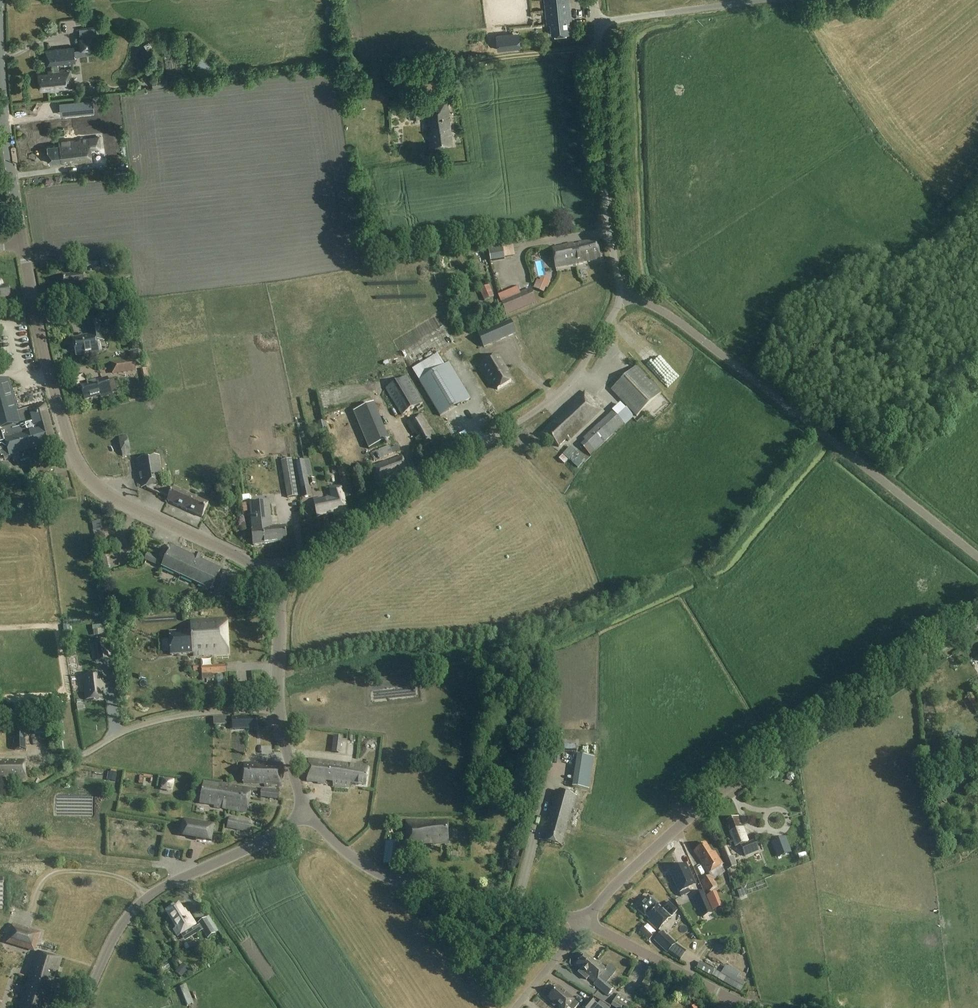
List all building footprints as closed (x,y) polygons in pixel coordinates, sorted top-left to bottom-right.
[(547,25),(550,25),(551,35),(568,33),(567,22),(572,22),(569,0),(544,0),(547,25)] [(95,21),(93,9),(86,10),(88,22),(95,21)] [(497,39),(498,49),(511,48),(514,48),(513,34),(497,35),(497,39)] [(92,37),(80,38),(81,48),(81,49),(81,50),(93,48),(92,37)] [(50,92),(67,90),(73,89),(71,71),(65,72),(65,70),(60,70),(57,64),(76,62),(75,57),(82,57),(81,50),(75,50),(74,49),(74,47),(45,50),(46,59),(47,59),(48,65),(52,64),(53,71),(48,72),(48,74),(38,75),(40,90),(50,89),(50,92)] [(154,88),(168,87),(167,78),(153,80),(154,88)] [(409,101),(411,120),(423,118),(421,99),(409,101)] [(451,144),(447,103),(426,105),(428,127),(430,126),(431,131),(428,132),(430,146),(451,144)] [(74,140),(77,163),(93,161),(89,137),(74,140)] [(59,145),(48,147),(50,164),(70,161),(70,164),(77,163),(74,140),(59,142),(59,145)] [(579,244),(573,245),(575,257),(579,256),(581,263),(601,260),(597,239),(579,242),(579,244)] [(575,257),(573,245),(572,243),(552,247),(556,268),(581,263),(579,256),(575,257)] [(487,246),(490,262),(505,260),(502,244),(487,246)] [(528,276),(525,261),(517,263),(520,277),(528,276)] [(65,291),(85,288),(83,274),(63,276),(65,291)] [(2,283),(2,282),(1,281),(0,281),(0,280),(0,299),(10,298),(9,286),(3,287),(2,283)] [(544,293),(547,284),(536,280),(533,288),(544,293)] [(106,286),(96,288),(98,296),(108,294),(106,286)] [(484,301),(494,297),(489,286),(479,290),(484,301)] [(506,315),(536,303),(530,288),(500,301),(506,315)] [(469,307),(478,303),(471,289),(462,293),(469,307)] [(85,356),(98,353),(96,342),(103,341),(99,319),(87,321),(90,337),(73,339),(76,356),(85,354),(85,356)] [(517,334),(511,321),(478,334),(484,348),(517,334)] [(60,356),(67,355),(66,345),(59,346),(60,356)] [(497,355),(480,365),(490,382),(491,381),(497,390),(511,381),(504,369),(506,368),(497,355)] [(134,361),(122,362),(124,373),(135,372),(134,361)] [(419,381),(440,416),(470,398),(449,363),(419,381)] [(120,375),(118,364),(92,368),(94,379),(120,375)] [(611,390),(636,416),(661,393),(636,366),(611,390)] [(386,389),(401,415),(423,402),(407,376),(386,389)] [(84,400),(100,395),(101,398),(111,395),(107,379),(80,387),(84,400)] [(3,454),(5,460),(8,459),(8,460),(12,459),(18,457),(19,462),(19,463),(29,461),(31,465),(29,466),(33,476),(53,471),(48,455),(51,455),(56,453),(43,406),(28,410),(28,411),(22,413),(17,415),(7,380),(0,382),(0,455),(3,454)] [(568,442),(602,411),(585,392),(568,407),(570,410),(564,415),(562,413),(551,423),(553,425),(544,433),(558,448),(567,440),(568,442)] [(305,395),(306,410),(315,409),(314,394),(305,395)] [(353,412),(369,449),(389,441),(373,404),(353,412)] [(581,446),(587,453),(590,456),(594,451),(624,425),(612,412),(583,439),(585,442),(581,446)] [(431,433),(429,431),(431,429),(422,415),(406,424),(413,435),(416,434),(419,438),(416,440),(422,449),(437,440),(433,432),(431,433)] [(324,421),(317,423),(319,431),(326,430),(324,421)] [(118,436),(122,456),(131,455),(128,435),(118,436)] [(391,445),(376,450),(379,459),(394,454),(392,448),(391,445)] [(576,452),(568,460),(572,464),(578,468),(585,460),(576,452)] [(565,464),(568,460),(563,455),(559,459),(565,464)] [(162,479),(159,456),(136,460),(139,475),(143,474),(144,482),(140,482),(141,489),(147,489),(168,498),(167,501),(201,517),(207,503),(174,489),(173,491),(162,487),(161,479),(162,479)] [(396,477),(408,473),(402,457),(374,467),(380,483),(390,480),(389,479),(396,477)] [(281,461),(287,498),(298,497),(292,459),(281,461)] [(295,463),(300,487),(308,485),(303,461),(295,463)] [(573,473),(578,468),(572,464),(568,469),(573,473)] [(339,471),(346,499),(353,497),(346,469),(339,471)] [(349,513),(345,498),(341,486),(330,488),(332,498),(323,500),(322,498),(313,500),(317,517),(335,513),(336,516),(349,513)] [(263,511),(270,510),(269,503),(248,505),(251,531),(265,530),(263,511)] [(263,511),(265,530),(269,529),(269,534),(274,533),(275,544),(286,542),(284,528),(272,530),(270,510),(263,511)] [(92,523),(93,531),(102,529),(101,521),(92,523)] [(85,542),(84,523),(75,524),(76,543),(85,542)] [(253,546),(275,544),(274,533),(269,534),(269,529),(265,530),(251,531),(253,546)] [(162,568),(211,591),(211,590),(217,592),(220,585),(221,582),(220,579),(217,577),(220,570),(193,557),(171,547),(162,568)] [(147,554),(144,560),(157,566),(160,560),(147,554)] [(188,656),(229,653),(227,619),(190,621),(191,631),(170,632),(171,655),(188,654),(188,656)] [(78,668),(77,657),(77,656),(68,657),(70,669),(78,668)] [(201,666),(201,675),(227,674),(226,664),(201,666)] [(82,675),(85,700),(101,699),(100,686),(102,686),(101,674),(82,675)] [(535,695),(536,684),(529,683),(528,694),(535,695)] [(956,697),(950,701),(959,717),(965,713),(956,697)] [(231,717),(232,723),(237,723),(237,724),(237,730),(238,730),(239,730),(244,730),(244,729),(244,723),(256,723),(256,717),(256,716),(244,717),(237,717),(231,717)] [(34,735),(44,734),(44,723),(33,723),(34,735)] [(14,750),(14,751),(26,751),(26,732),(13,732),(14,750)] [(572,787),(589,790),(594,758),(577,755),(572,787)] [(307,781),(318,782),(318,784),(325,784),(326,781),(333,781),(333,786),(349,787),(349,783),(366,786),(369,768),(350,765),(308,760),(307,781)] [(25,780),(25,761),(0,761),(0,777),(6,777),(6,780),(25,780)] [(280,786),(281,764),(265,763),(261,766),(255,766),(255,763),(243,763),(243,782),(254,782),(254,785),(280,786)] [(245,813),(249,791),(249,788),(219,783),(219,784),(203,782),(200,804),(214,806),(214,808),(221,809),(225,810),(245,813)] [(279,791),(266,789),(265,799),(278,800),(279,791)] [(568,825),(572,809),(575,796),(556,791),(553,804),(546,830),(547,830),(544,842),(560,846),(566,824),(568,825)] [(249,832),(251,822),(229,818),(227,828),(249,832)] [(729,833),(734,846),(735,848),(741,846),(745,856),(759,851),(754,841),(748,843),(738,818),(728,822),(731,832),(729,833)] [(184,820),(181,836),(211,841),(213,825),(184,820)] [(435,822),(435,821),(409,822),(409,847),(423,847),(423,846),(448,845),(448,822),(435,822)] [(785,838),(771,843),(777,859),(791,853),(785,838)] [(385,842),(384,850),(396,851),(399,852),(400,843),(397,843),(385,842)] [(709,874),(724,865),(715,852),(711,854),(705,845),(695,852),(702,862),(703,861),(707,867),(705,868),(709,874)] [(721,850),(726,860),(729,867),(733,865),(731,858),(727,847),(721,850)] [(670,873),(682,897),(690,893),(689,890),(697,887),(686,865),(670,873)] [(707,890),(709,892),(717,887),(710,876),(702,882),(707,890)] [(737,892),(739,898),(747,895),(745,889),(737,892)] [(703,918),(705,917),(712,914),(713,914),(712,913),(716,912),(713,903),(714,902),(709,892),(707,890),(703,891),(694,895),(703,918)] [(649,921),(656,929),(658,930),(671,917),(670,915),(657,903),(655,905),(649,898),(637,909),(644,915),(646,913),(651,919),(649,921)] [(185,915),(179,903),(166,910),(176,928),(174,929),(177,936),(195,926),(188,913),(185,915)] [(198,924),(207,939),(216,934),(206,919),(198,924)] [(18,939),(17,943),(35,948),(39,933),(30,930),(29,932),(21,930),(22,928),(12,925),(9,936),(18,939)] [(649,940),(652,937),(642,927),(639,930),(649,940)] [(654,941),(667,953),(675,944),(663,932),(654,941)] [(683,952),(688,947),(684,943),(679,948),(683,952)] [(59,960),(38,953),(34,965),(36,966),(34,974),(31,973),(27,987),(29,988),(27,995),(24,994),(20,1007),(47,1007),(56,981),(53,980),(59,960)] [(596,984),(595,985),(608,996),(613,989),(601,978),(608,970),(597,961),(596,963),(587,955),(578,965),(586,972),(583,976),(588,980),(590,978),(596,984)] [(697,968),(711,976),(714,970),(700,962),(697,968)] [(618,966),(612,977),(618,980),(624,969),(618,966)] [(180,968),(175,973),(181,978),(186,972),(180,968)] [(743,986),(715,970),(712,976),(740,991),(743,986)] [(668,984),(656,978),(653,984),(665,990),(668,984)] [(549,998),(560,1007),(567,1007),(568,1007),(576,1007),(578,1005),(574,1001),(558,987),(549,998)] [(631,1002),(617,994),(611,1006),(614,1007),(622,1007),(623,1007),(625,1007),(628,1007),(631,1002)] [(583,1007),(601,1007),(590,998),(582,1007),(583,1007)]
